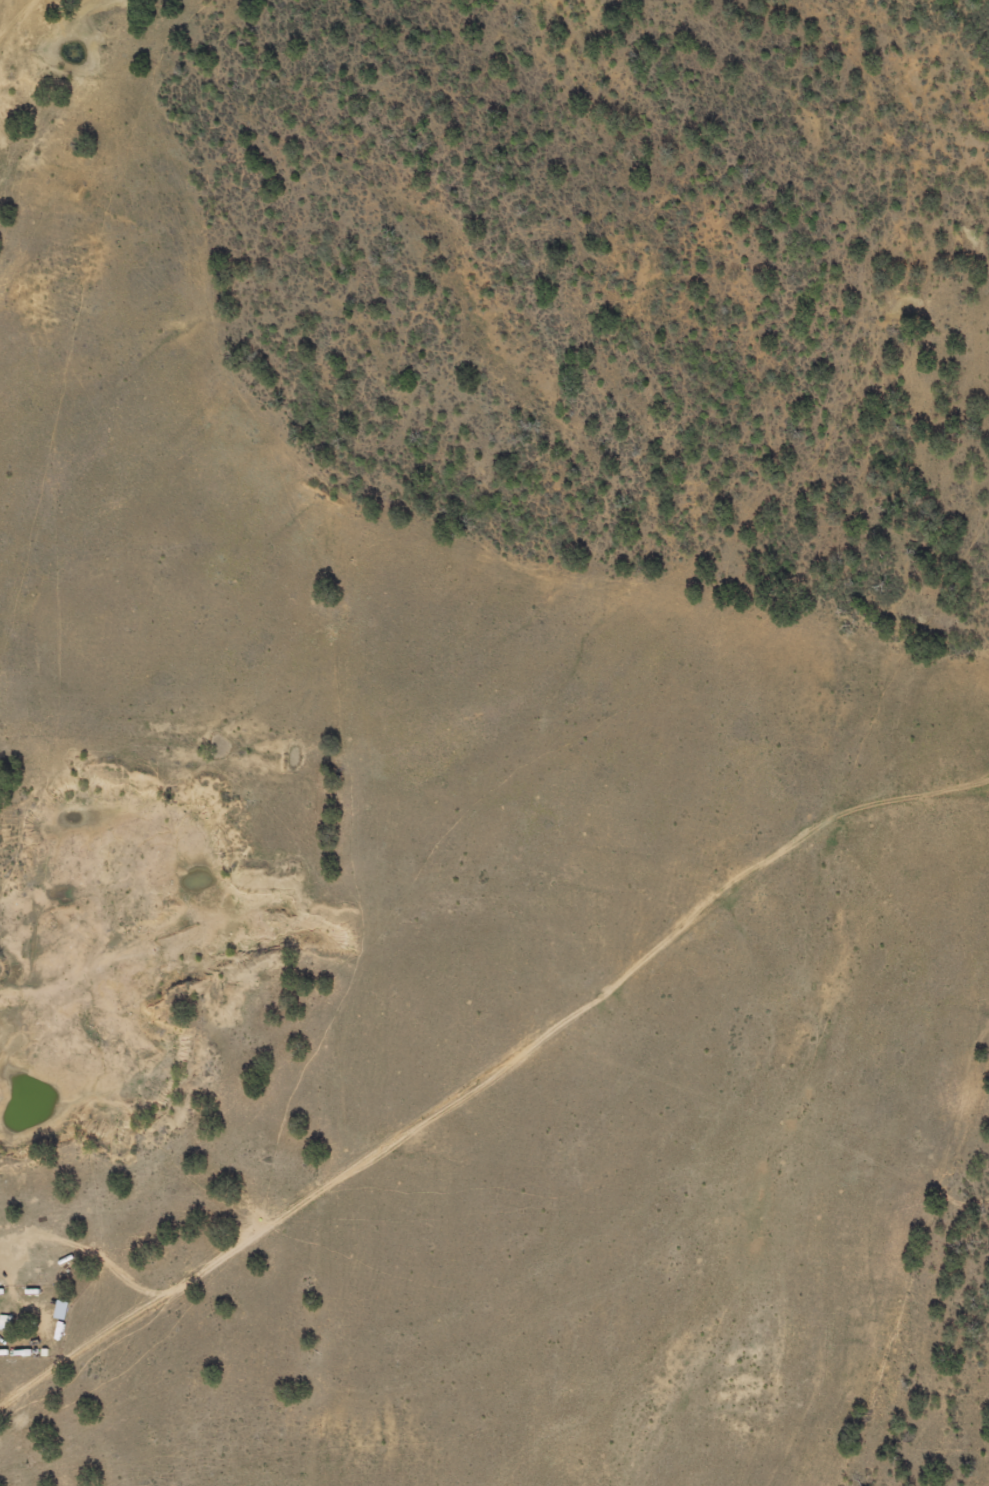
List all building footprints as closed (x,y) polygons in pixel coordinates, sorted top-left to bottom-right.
[(13,1328),(13,1317),(0,1317),(0,1328),(13,1328)]
